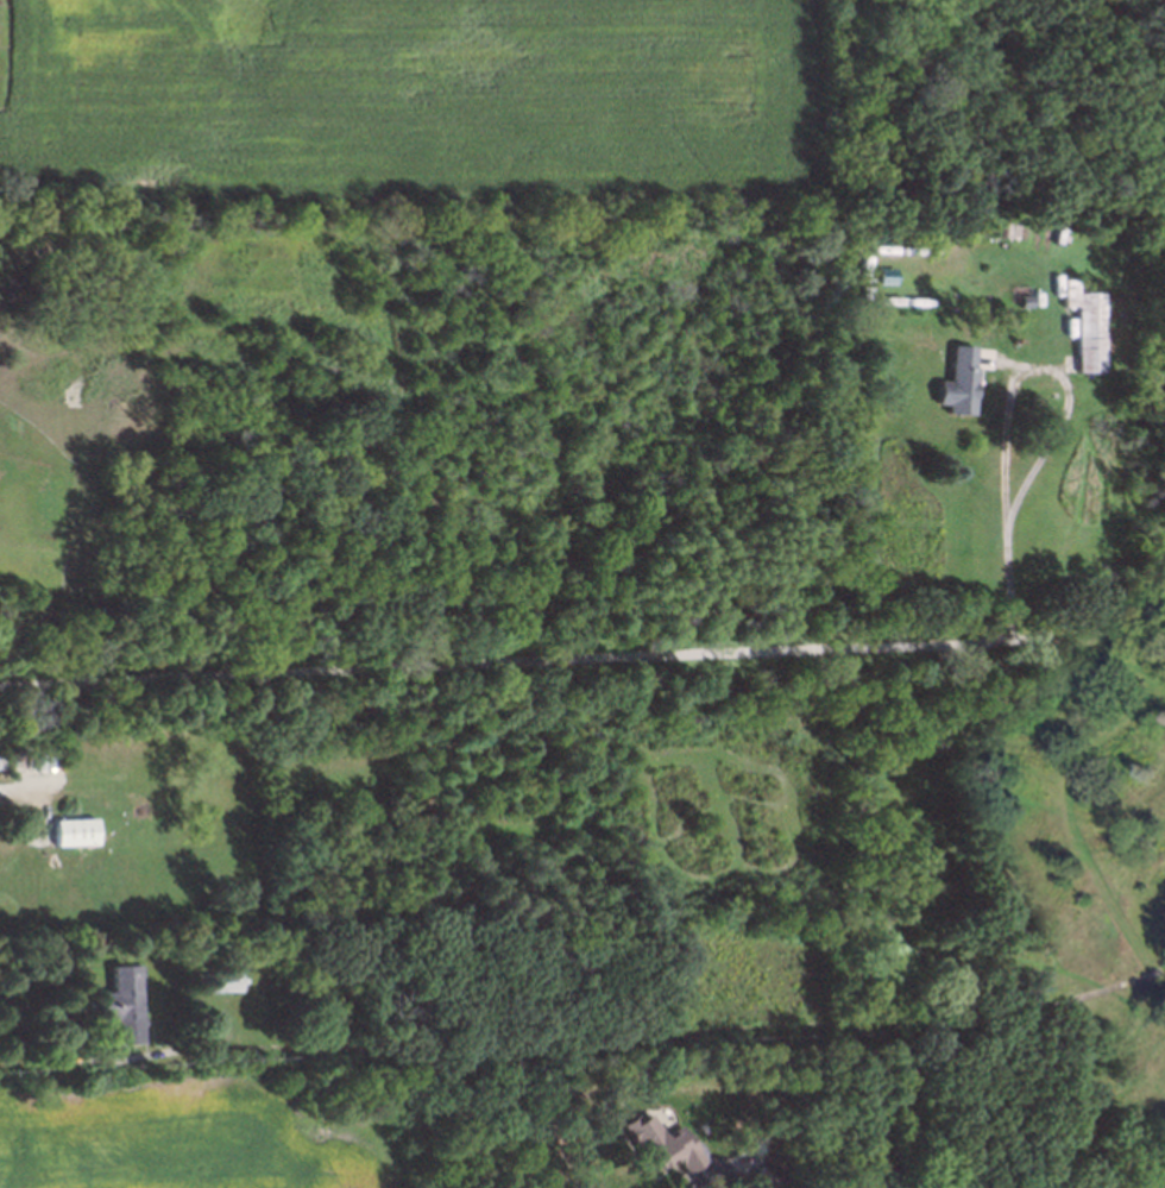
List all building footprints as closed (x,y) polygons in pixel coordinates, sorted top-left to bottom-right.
[(1071,369),(1069,310),(1059,310),(1058,277),(1072,277),(1073,291),(1098,290),(1101,367),(1071,369)] [(1012,308),(1012,296),(1029,296),(1029,307),(1012,308)] [(943,381),(946,345),(970,347),(968,366),(971,366),(966,415),(942,413),(942,404),(931,403),(933,379),(943,381)] [(46,844),(46,819),(50,818),(88,817),(89,843),(46,844)] [(107,1039),(107,1017),(90,1017),(90,991),(102,989),(101,966),(133,966),(134,1039),(107,1039)] [(188,988),(188,970),(235,969),(237,987),(188,988)] [(643,1105),(659,1133),(679,1124),(699,1162),(679,1173),(673,1161),(648,1174),(618,1119),(643,1105)] [(787,1175),(784,1187),(755,1187),(761,1168),(787,1175)]
